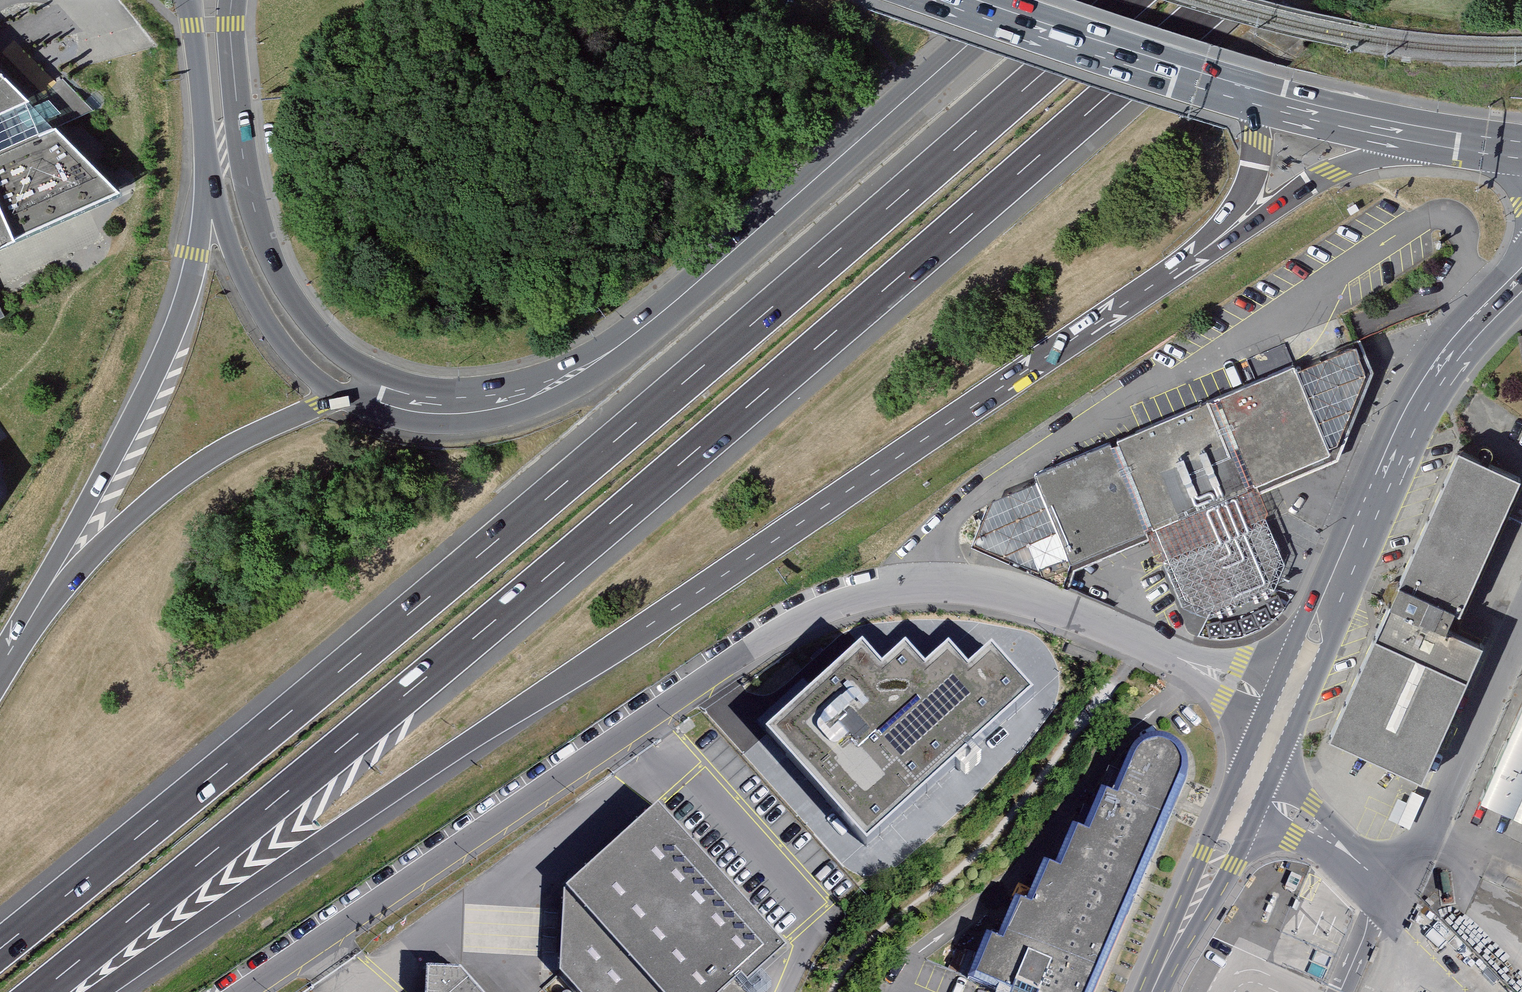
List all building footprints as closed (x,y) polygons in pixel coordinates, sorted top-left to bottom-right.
[(120,187),(0,64),(0,240),(120,187)] [(1038,480),(992,497),(973,543),(1045,576),(1334,459),(1373,364),(1349,312),(1286,337),(1137,399),(1147,426),(1035,471),(1038,480)] [(1331,734),(1426,777),(1458,707),(1489,640),(1460,627),(1521,491),(1521,476),(1462,449),(1331,734)] [(1263,519),(1162,559),(1174,598),(1209,613),(1271,590),(1282,563),(1263,519)] [(773,726),(868,836),(1040,689),(989,631),(966,651),(953,635),(924,660),(906,640),(879,664),(865,647),(773,726)] [(1480,799),(1521,818),(1521,707),(1480,799)] [(1190,765),(1189,751),(1176,741),(1159,740),(1145,747),(1121,795),(1107,790),(1092,831),(1081,826),(1062,866),(1051,861),(1035,904),(1019,898),(1006,938),(991,933),(976,978),(1012,991),(1090,991),(1190,765)] [(735,980),(779,945),(659,798),(561,888),(556,971),(575,991),(745,991),(735,980)] [(463,973),(429,970),(428,991),(481,991),(463,973)]
